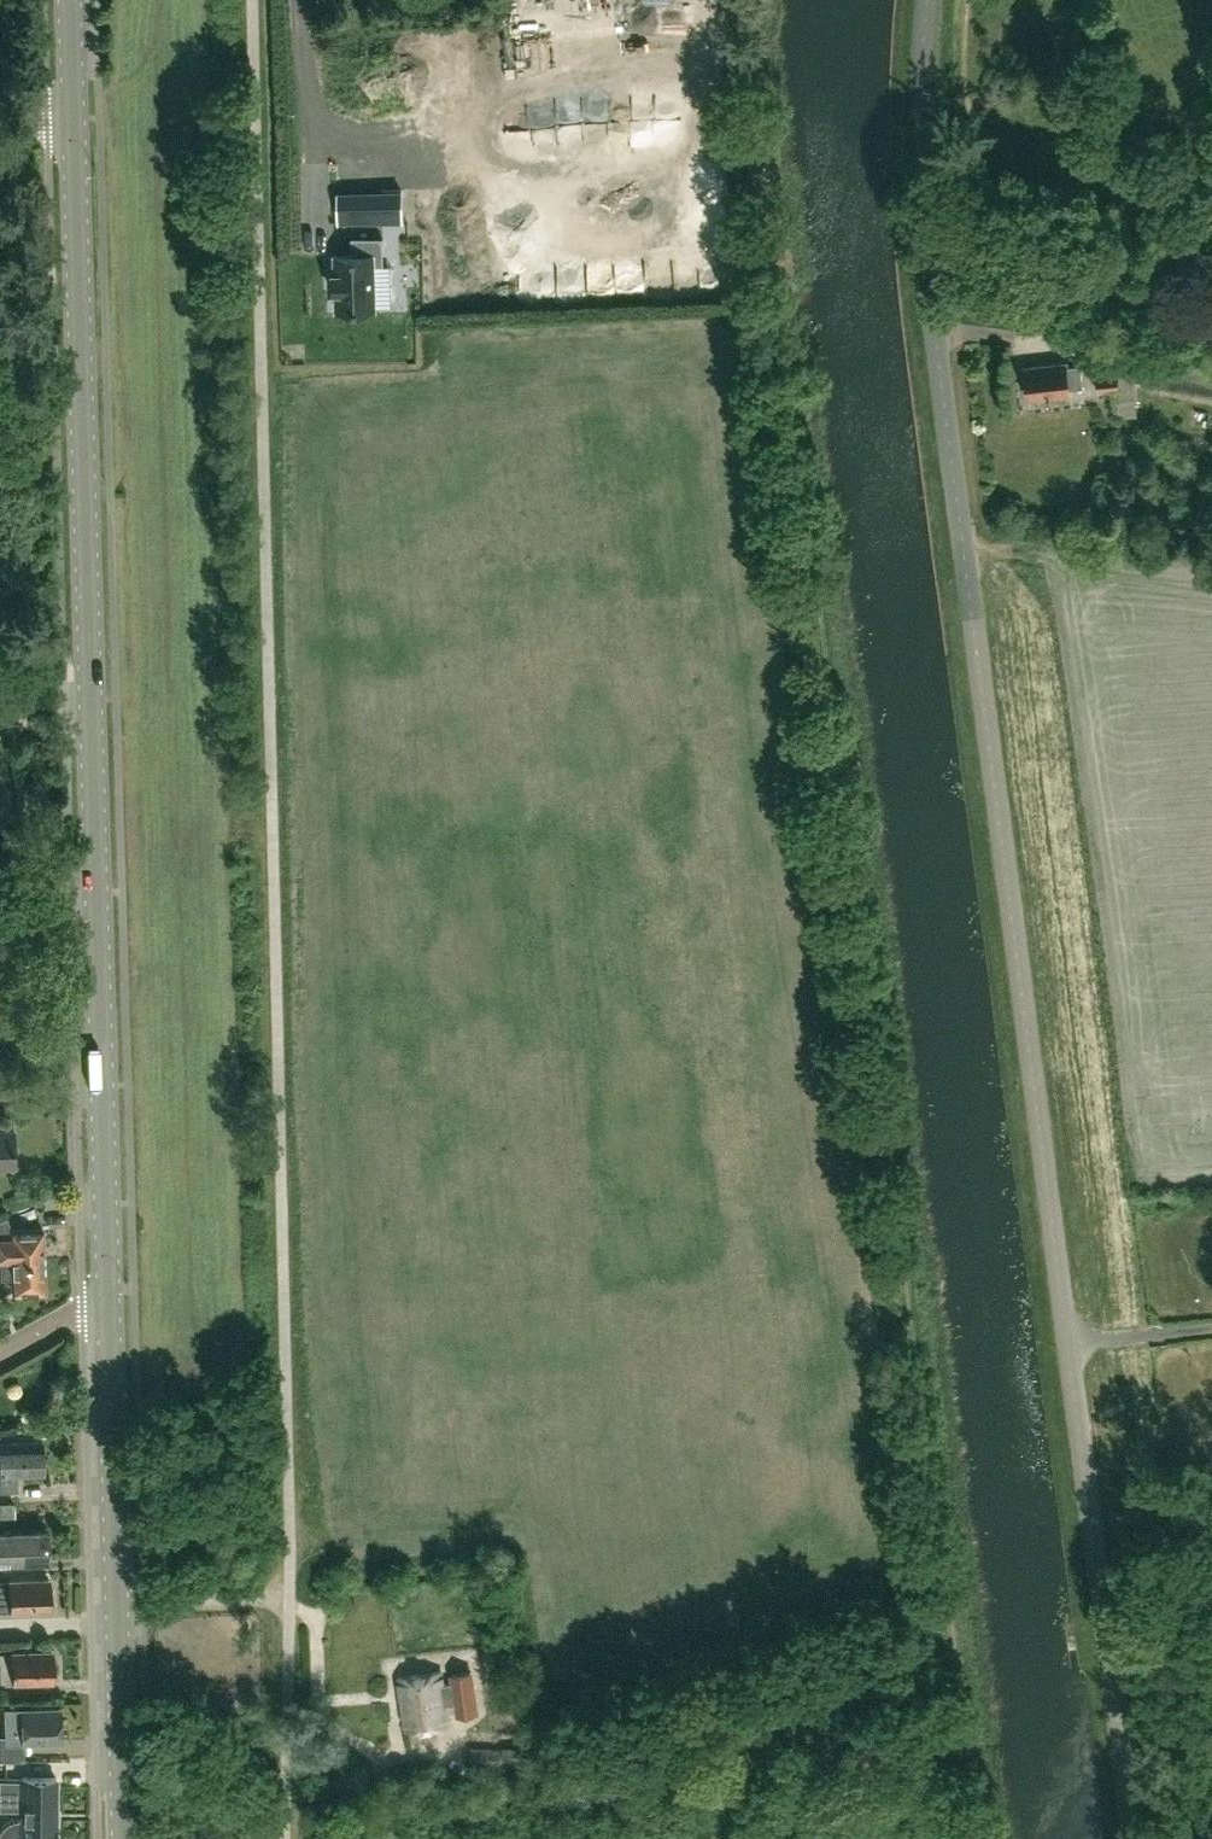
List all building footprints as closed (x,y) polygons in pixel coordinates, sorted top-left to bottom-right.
[(577,115),(603,114),(601,89),(576,90),(577,115)] [(627,112),(626,90),(604,91),(605,113),(627,112)] [(400,187),(380,188),(380,217),(400,217),(400,187)] [(383,263),(383,234),(352,234),(352,251),(335,251),(335,270),(335,271),(333,271),(333,275),(335,275),(335,285),(333,285),(333,289),(335,289),(335,309),(339,309),(339,314),(356,314),(356,309),(374,309),(373,263),(383,263)] [(1082,367),(1067,368),(1066,363),(1023,368),(1027,399),(1070,394),(1069,388),(1084,386),(1082,367)] [(1117,387),(1115,373),(1096,375),(1098,390),(1117,387)] [(0,1129),(0,1165),(13,1165),(12,1129),(0,1129)] [(10,1232),(0,1232),(0,1259),(11,1259),(42,1258),(41,1227),(12,1228),(10,1228),(10,1232)] [(42,1258),(11,1259),(12,1290),(43,1289),(42,1258)] [(41,1440),(0,1441),(0,1488),(17,1488),(16,1474),(42,1473),(41,1440)] [(0,1500),(0,1516),(14,1515),(14,1500),(0,1500)] [(0,1527),(0,1558),(47,1557),(46,1525),(0,1527)] [(7,1578),(0,1578),(0,1607),(8,1607),(8,1609),(47,1608),(46,1577),(7,1578)] [(54,1679),(54,1648),(0,1650),(0,1679),(12,1678),(12,1680),(54,1679)] [(438,1670),(395,1677),(402,1729),(445,1723),(443,1703),(454,1701),(456,1714),(479,1710),(473,1668),(449,1671),(450,1680),(440,1681),(438,1670)] [(24,1758),(23,1741),(57,1740),(56,1706),(17,1707),(17,1705),(4,1705),(4,1734),(0,1734),(0,1757),(24,1758)] [(501,1746),(470,1746),(470,1762),(500,1763),(500,1766),(515,1767),(515,1763),(522,1763),(523,1750),(529,1751),(530,1731),(506,1731),(506,1748),(501,1748),(501,1746)] [(51,1776),(19,1775),(19,1777),(0,1777),(0,1807),(19,1807),(19,1817),(15,1817),(11,1818),(8,1820),(5,1822),(2,1825),(0,1828),(0,1838),(22,1838),(50,1838),(51,1776)]
